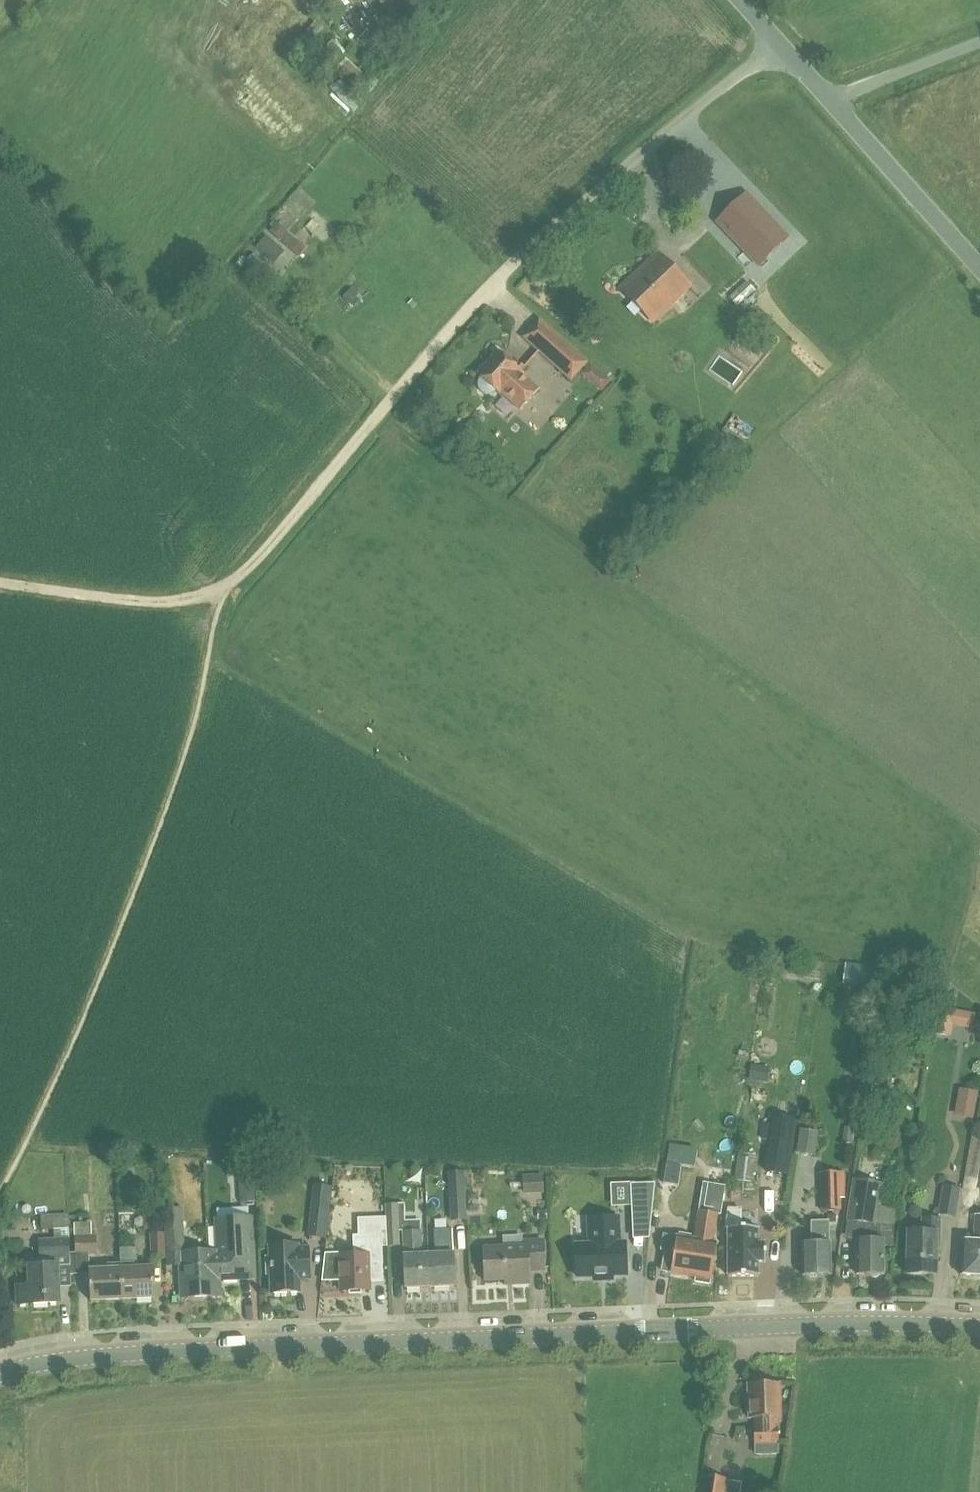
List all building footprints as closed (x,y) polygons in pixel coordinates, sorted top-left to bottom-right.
[(390,18),(416,0),(377,0),(390,18)] [(717,222),(759,266),(788,238),(747,194),(717,222)] [(737,243),(727,253),(736,262),(746,253),(737,243)] [(653,323),(690,286),(658,253),(621,289),(653,323)] [(266,266),(253,254),(241,266),(255,279),(266,266)] [(587,362),(554,333),(538,351),(571,381),(587,362)] [(498,350),(477,374),(481,378),(478,380),(478,384),(479,388),(481,392),(484,393),(488,394),(492,393),(495,391),(498,394),(500,392),(520,410),(538,389),(525,377),(526,375),(498,350)] [(591,375),(610,388),(618,377),(599,364),(591,375)] [(883,968),(847,964),(845,985),(881,988),(883,968)] [(971,1113),(974,1095),(975,1088),(959,1085),(955,1111),(971,1113)] [(764,1136),(772,1137),(767,1172),(788,1175),(796,1119),(775,1116),(774,1124),(765,1122),(764,1136)] [(691,1187),(695,1167),(667,1162),(664,1183),(691,1187)] [(465,1220),(463,1172),(449,1173),(451,1221),(465,1220)] [(841,1186),(845,1186),(844,1172),(820,1172),(820,1211),(841,1211),(841,1198),(841,1186)] [(543,1191),(542,1176),(524,1177),(524,1192),(543,1191)] [(857,1240),(857,1274),(884,1274),(884,1246),(894,1246),(894,1225),(876,1225),(883,1184),(854,1180),(845,1238),(857,1240)] [(328,1182),(315,1181),(310,1235),(323,1236),(328,1182)] [(652,1213),(655,1183),(631,1184),(632,1214),(652,1213)] [(671,1273),(696,1277),(696,1281),(710,1284),(711,1279),(717,1243),(714,1243),(718,1214),(721,1215),(726,1186),(707,1183),(702,1211),(699,1211),(694,1239),(677,1237),(664,1235),(662,1250),(665,1250),(662,1271),(671,1272),(671,1273)] [(956,1218),(961,1189),(942,1185),(937,1214),(956,1218)] [(252,1186),(243,1187),(243,1192),(237,1192),(238,1206),(256,1205),(254,1190),(252,1190),(252,1186)] [(387,1247),(399,1246),(397,1204),(385,1204),(387,1247)] [(209,1296),(207,1252),(185,1253),(182,1208),(163,1208),(166,1258),(179,1257),(181,1298),(209,1296)] [(741,1210),(727,1210),(725,1230),(728,1230),(728,1276),(758,1276),(758,1262),(766,1262),(766,1243),(758,1243),(758,1228),(742,1228),(741,1210)] [(62,1229),(62,1240),(40,1241),(41,1265),(29,1266),(29,1285),(16,1286),(17,1304),(59,1303),(58,1266),(70,1265),(69,1240),(68,1229),(69,1229),(68,1214),(40,1215),(41,1230),(62,1229)] [(976,1214),(974,1241),(963,1241),(961,1274),(979,1276),(979,1215),(976,1214)] [(207,1252),(209,1296),(220,1296),(219,1280),(241,1278),(240,1263),(254,1262),(251,1216),(215,1219),(217,1251),(207,1252)] [(529,1233),(536,1233),(535,1216),(528,1216),(529,1233)] [(630,1274),(629,1241),(622,1242),(620,1216),(591,1218),(592,1243),(580,1244),(582,1276),(598,1276),(598,1280),(614,1279),(614,1275),(630,1274)] [(938,1246),(939,1219),(924,1219),(924,1232),(908,1232),(908,1274),(936,1274),(936,1246),(938,1246)] [(803,1275),(831,1274),(830,1220),(811,1221),(812,1243),(802,1243),(803,1275)] [(121,1300),(120,1268),(105,1269),(104,1254),(97,1254),(97,1235),(91,1235),(91,1222),(74,1223),(75,1236),(74,1236),(76,1256),(89,1255),(89,1270),(91,1302),(121,1300)] [(434,1254),(428,1254),(430,1287),(454,1286),(452,1229),(433,1229),(434,1254)] [(430,1287),(428,1254),(421,1254),(420,1230),(402,1231),(405,1288),(430,1287)] [(164,1232),(150,1233),(151,1259),(166,1258),(164,1232)] [(479,1253),(484,1252),(486,1280),(513,1278),(513,1284),(529,1283),(528,1270),(544,1270),(543,1241),(526,1242),(526,1247),(502,1248),(501,1236),(498,1233),(478,1234),(476,1237),(476,1250),(479,1253)] [(342,1255),(342,1254),(325,1254),(322,1279),(341,1279),(341,1291),(369,1290),(368,1263),(382,1262),(381,1234),(353,1235),(353,1255),(342,1255)] [(297,1249),(297,1244),(270,1245),(270,1256),(265,1256),(266,1274),(271,1274),(272,1293),(299,1292),(298,1279),(309,1278),(308,1248),(297,1249)] [(120,1268),(121,1300),(155,1298),(153,1267),(137,1268),(136,1247),(120,1248),(121,1268),(120,1268)] [(749,1418),(754,1418),(754,1427),(755,1444),(756,1455),(778,1454),(778,1443),(779,1443),(778,1417),(780,1417),(779,1383),(749,1384),(750,1399),(749,1399),(749,1418)] [(706,1475),(703,1491),(724,1491),(726,1478),(706,1475)]
